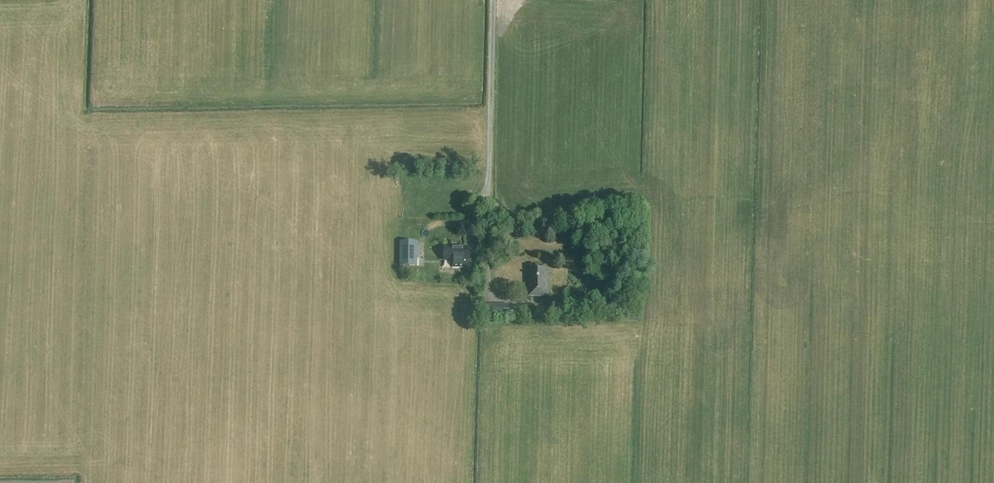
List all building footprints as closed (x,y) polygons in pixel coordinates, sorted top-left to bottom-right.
[(417,266),(417,242),(401,241),(400,266),(417,266)] [(473,266),(473,253),(467,253),(467,247),(444,247),(444,260),(452,260),(452,268),(465,267),(465,266),(473,266)] [(530,281),(528,281),(528,296),(547,296),(547,278),(545,278),(545,266),(530,266),(530,281)] [(508,305),(483,305),(483,312),(483,317),(508,317),(508,305)]
